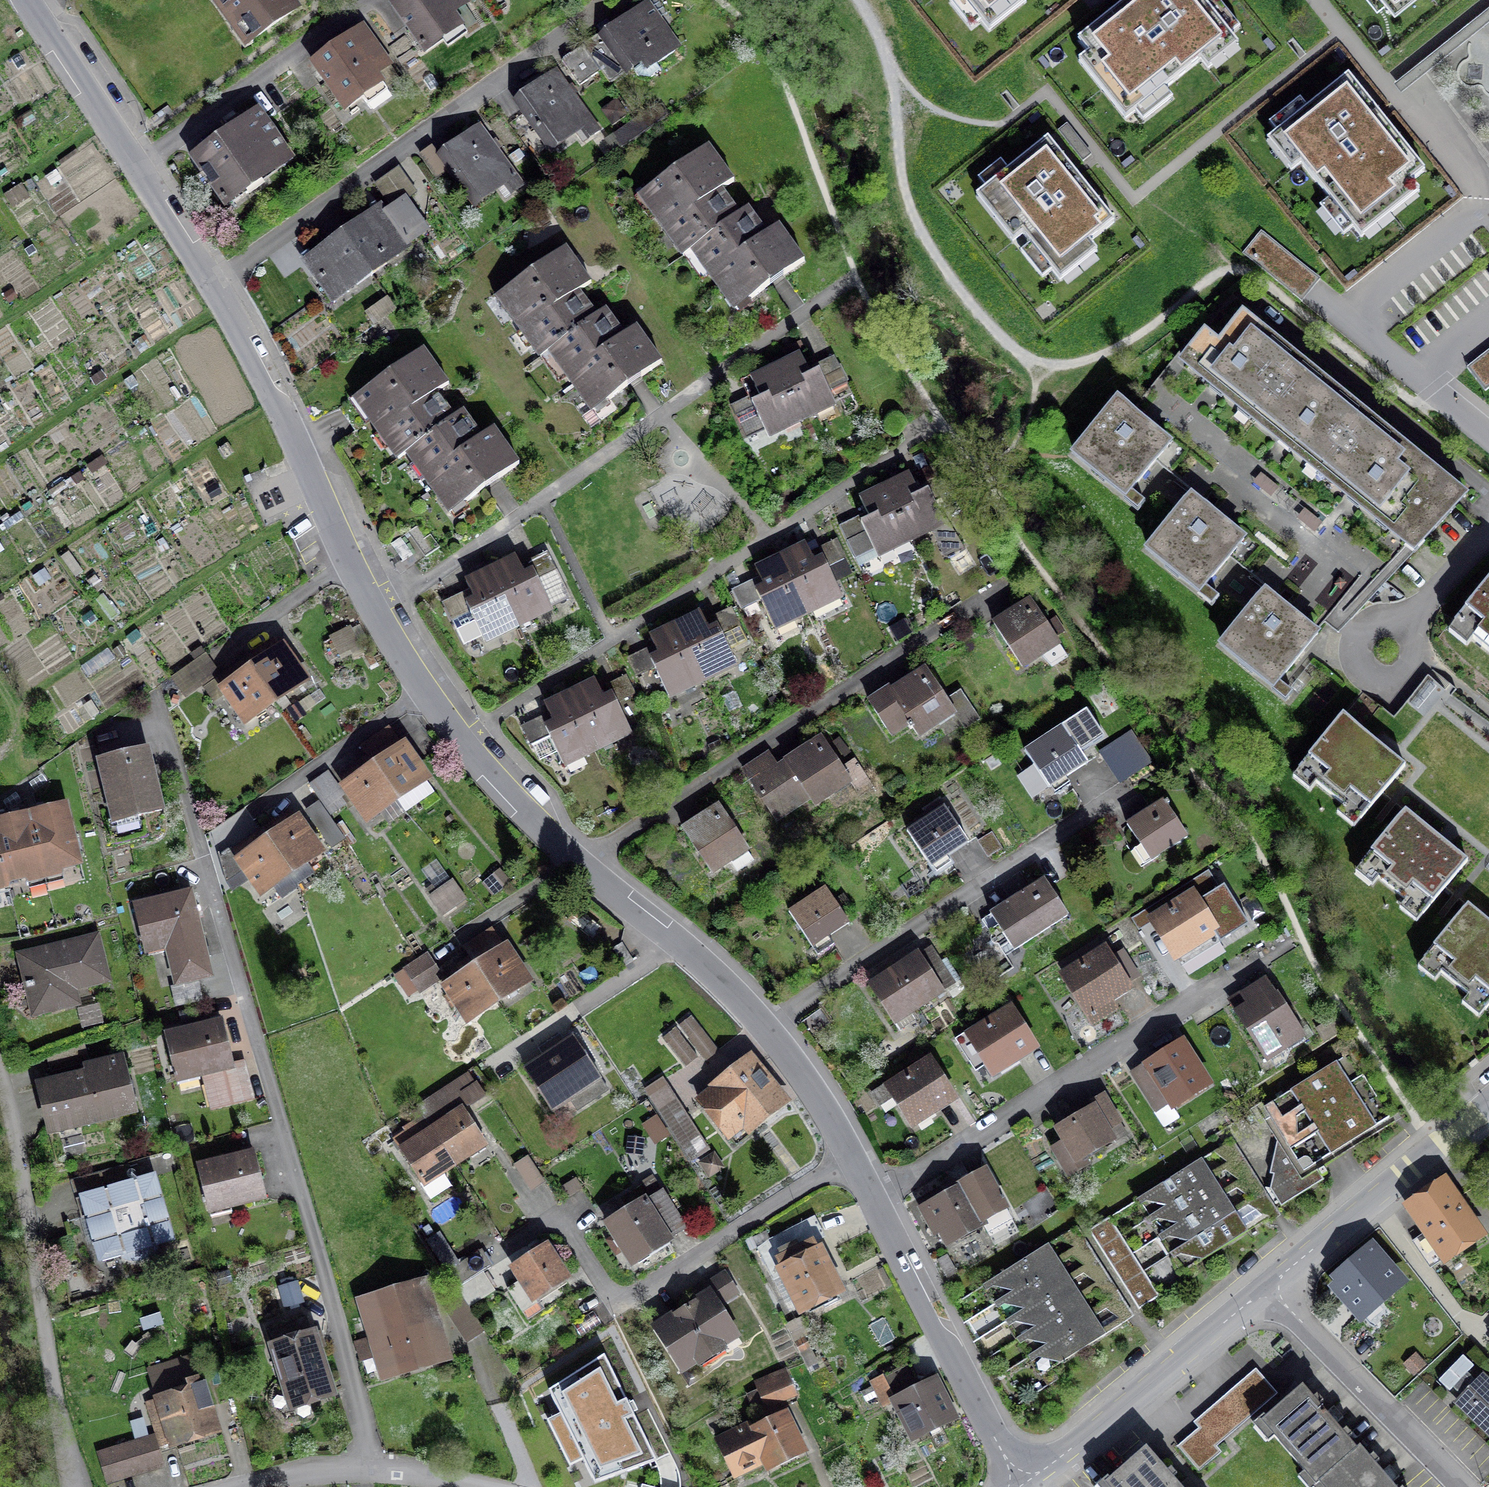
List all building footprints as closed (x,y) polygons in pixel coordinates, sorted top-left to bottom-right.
[(246,55),(308,13),(300,0),(209,0),(246,55)] [(391,12),(424,60),(461,34),(452,20),(473,6),(469,0),(409,0),(391,12)] [(517,8),(529,0),(511,0),(517,8)] [(981,22),(1009,0),(963,0),(981,22)] [(1201,0),(1129,0),(1078,41),(1135,112),(1230,36),(1201,0)] [(653,2),(586,47),(603,72),(612,85),(647,61),(656,74),(687,53),(653,2)] [(369,35),(317,69),(349,117),(401,83),(369,35)] [(586,47),(565,61),(582,85),(603,72),(586,47)] [(562,70),(516,103),(551,152),(587,127),(595,137),(605,130),(562,70)] [(1382,119),(1348,76),(1277,133),(1353,228),(1424,171),(1382,119)] [(653,107),(636,120),(647,135),(664,122),(653,107)] [(265,118),(194,165),(226,213),(297,165),(265,118)] [(636,120),(617,135),(628,149),(647,135),(636,120)] [(484,126),(442,156),(480,209),(512,185),(516,190),(526,183),(484,126)] [(1077,176),(1048,140),(986,188),(1052,271),(1114,222),(1077,176)] [(697,253),(746,217),(730,196),(742,186),(713,146),(646,195),(691,257),(697,253)] [(434,147),(421,156),(435,177),(449,168),(434,147)] [(394,208),(389,212),(416,247),(437,230),(411,196),(416,192),(400,169),(377,186),(394,208)] [(347,235),(378,275),(412,249),(382,209),(347,235)] [(754,212),(746,217),(697,253),(741,315),(807,267),(783,233),(774,240),(754,212)] [(338,305),(378,275),(347,235),(308,265),(338,305)] [(547,358),(555,352),(605,316),(587,291),(598,283),(571,247),(502,297),(547,358)] [(614,309),(605,316),(555,352),(601,415),(672,364),(646,328),(634,336),(614,309)] [(1276,347),(1241,319),(1217,348),(1203,337),(1177,368),(1414,561),(1464,500),(1453,491),(1405,452),(1346,404),(1276,347)] [(1467,368),(1485,391),(1488,388),(1488,350),(1467,368)] [(397,466),(411,456),(466,417),(451,395),(456,392),(427,351),(352,404),(397,466)] [(815,352),(773,372),(800,428),(842,409),(815,352)] [(774,441),(800,428),(773,372),(747,384),(753,397),(733,407),(749,442),(770,433),(774,441)] [(1170,447),(1117,403),(1070,459),(1122,503),(1170,447)] [(466,417),(411,456),(456,519),(527,468),(500,431),(490,438),(472,412),(466,417)] [(909,479),(882,492),(909,548),(936,535),(950,563),(970,553),(940,491),(920,500),(909,479)] [(909,548),(882,492),(864,501),(872,516),(862,520),(861,518),(842,527),(853,549),(872,540),(882,561),(909,548)] [(1243,541),(1188,496),(1141,552),(1196,598),(1243,541)] [(412,542),(424,557),(430,553),(418,537),(412,542)] [(810,546),(784,559),(815,623),(849,606),(826,559),(818,563),(810,546)] [(525,557),(494,572),(526,637),(565,618),(552,593),(568,586),(551,553),(529,564),(525,557)] [(778,640),(815,623),(784,559),(762,569),(770,585),(755,592),(778,640)] [(496,652),(526,637),(494,572),(468,585),(471,591),(445,604),(467,648),(488,637),(496,652)] [(1464,615),(1482,629),(1475,638),(1488,649),(1488,584),(1464,615)] [(1313,638),(1263,595),(1217,649),(1267,692),(1313,638)] [(1027,604),(989,629),(1019,673),(1056,648),(1027,604)] [(680,626),(707,684),(745,666),(726,627),(717,631),(708,613),(680,626)] [(673,700),(707,684),(680,626),(655,638),(665,658),(655,663),(673,700)] [(353,628),(334,638),(347,661),(365,651),(353,628)] [(292,645),(258,669),(284,706),(318,682),(292,645)] [(251,728),(284,706),(258,669),(225,691),(251,728)] [(895,685),(868,703),(897,744),(916,731),(925,745),(957,723),(967,737),(985,726),(967,700),(956,707),(930,670),(899,691),(895,685)] [(599,680),(573,693),(602,752),(639,734),(620,696),(610,702),(599,680)] [(571,768),(602,752),(573,693),(550,704),(560,724),(551,729),(571,768)] [(1402,767),(1342,719),(1312,757),(1332,773),(1322,785),(1346,803),(1354,793),(1370,806),(1402,767)] [(1061,730),(1026,753),(1051,789),(1085,767),(1061,730)] [(827,736),(790,761),(782,766),(773,753),(746,772),(782,824),(817,801),(823,810),(860,785),(827,736)] [(413,743),(380,765),(406,804),(439,782),(413,743)] [(157,750),(106,762),(121,823),(172,811),(157,750)] [(1125,750),(1104,763),(1117,785),(1138,772),(1125,750)] [(373,827),(406,804),(380,765),(347,788),(373,827)] [(351,802),(332,773),(314,785),(334,813),(351,802)] [(322,804),(309,813),(335,848),(347,840),(322,804)] [(37,814),(52,878),(88,869),(72,805),(37,814)] [(1162,807),(1126,829),(1149,865),(1185,842),(1162,807)] [(727,808),(688,832),(718,881),(757,857),(727,808)] [(942,812),(905,837),(931,874),(968,849),(942,812)] [(52,878),(37,814),(0,823),(0,834),(13,888),(52,878)] [(1465,866),(1405,814),(1372,852),(1393,870),(1385,878),(1406,896),(1414,887),(1433,903),(1465,866)] [(306,816),(272,841),(299,878),(333,854),(306,816)] [(13,888),(0,834),(0,891),(13,888)] [(991,838),(977,846),(986,861),(1000,852),(991,838)] [(269,900),(299,878),(272,841),(242,862),(269,900)] [(456,884),(433,901),(446,920),(470,904),(456,884)] [(1042,884),(987,919),(1012,957),(1066,922),(1042,884)] [(1191,896),(1144,926),(1174,974),(1244,930),(1219,891),(1196,905),(1191,896)] [(828,892),(793,917),(817,952),(853,928),(828,892)] [(199,893),(136,908),(148,960),(169,955),(178,994),(220,984),(199,893)] [(1466,910),(1436,949),(1457,965),(1449,974),(1471,991),(1477,984),(1488,994),(1488,928),(1466,910)] [(469,947),(483,969),(507,1008),(538,988),(512,947),(507,950),(495,931),(469,947)] [(529,942),(535,953),(546,945),(540,935),(529,942)] [(102,937),(21,957),(36,1018),(86,1006),(82,992),(114,984),(102,937)] [(624,945),(616,951),(627,967),(636,961),(624,945)] [(1101,951),(1055,980),(1087,1033),(1111,1018),(1106,1009),(1128,995),(1101,951)] [(431,956),(407,973),(421,993),(445,977),(431,956)] [(917,958),(868,991),(897,1033),(946,1000),(917,958)] [(475,1028),(507,1008),(483,969),(450,989),(475,1028)] [(1241,1010),(1230,1016),(1263,1066),(1301,1041),(1263,984),(1236,1002),(1241,1010)] [(1009,1014),(961,1043),(985,1083),(1033,1055),(1009,1014)] [(694,1019),(682,1029),(707,1059),(719,1049),(694,1019)] [(231,1022),(171,1036),(183,1087),(206,1081),(213,1113),(251,1104),(231,1022)] [(700,1060),(676,1031),(665,1041),(688,1069),(700,1060)] [(578,1041),(528,1072),(556,1117),(573,1107),(577,1114),(610,1093),(578,1041)] [(1178,1047),(1128,1078),(1153,1119),(1162,1114),(1165,1118),(1206,1092),(1178,1047)] [(800,1105),(755,1053),(698,1102),(734,1144),(754,1128),(762,1137),(800,1105)] [(92,1073),(41,1087),(56,1143),(146,1119),(129,1056),(90,1066),(92,1073)] [(925,1065),(879,1093),(905,1136),(952,1107),(925,1065)] [(1277,1148),(1353,1101),(1333,1069),(1257,1115),(1277,1148)] [(422,1107),(430,1119),(462,1167),(492,1147),(470,1113),(488,1100),(471,1074),(422,1107)] [(711,1152),(667,1079),(647,1091),(691,1164),(711,1152)] [(1062,1148),(1049,1155),(1068,1185),(1078,1179),(1073,1170),(1113,1146),(1108,1137),(1122,1129),(1103,1098),(1089,1107),(1091,1111),(1053,1133),(1062,1148)] [(1353,1101),(1277,1148),(1299,1184),(1314,1175),(1334,1163),(1375,1137),(1353,1101)] [(643,1123),(655,1145),(672,1136),(659,1114),(643,1123)] [(430,1188),(462,1167),(430,1119),(399,1141),(430,1188)] [(1231,1146),(1204,1163),(1088,1236),(1135,1309),(1251,1236),(1277,1220),(1271,1209),(1257,1188),(1246,1171),(1237,1156),(1231,1146)] [(1320,1186),(1314,1175),(1299,1184),(1277,1148),(1268,1179),(1271,1180),(1269,1195),(1279,1211),(1300,1198),(1320,1186)] [(260,1153),(204,1168),(217,1215),(273,1200),(260,1153)] [(720,1155),(703,1165),(711,1179),(728,1169),(720,1155)] [(528,1157),(516,1166),(532,1190),(545,1182),(528,1157)] [(951,1190),(953,1193),(974,1231),(1003,1215),(980,1174),(951,1190)] [(163,1176),(87,1198),(106,1265),(183,1243),(163,1176)] [(1483,1245),(1441,1183),(1396,1213),(1438,1275),(1483,1245)] [(976,1234),(974,1231),(953,1193),(915,1214),(931,1244),(937,1241),(944,1252),(976,1234)] [(655,1196),(612,1223),(641,1269),(684,1243),(655,1196)] [(1075,1233),(982,1291),(1037,1380),(1131,1322),(1125,1312),(1113,1294),(1103,1277),(1093,1261),(1081,1242),(1075,1233)] [(824,1239),(781,1261),(810,1318),(853,1297),(824,1239)] [(556,1243),(516,1269),(524,1281),(511,1289),(528,1314),(580,1280),(556,1243)] [(1401,1281),(1373,1248),(1338,1278),(1343,1284),(1337,1289),(1360,1316),(1401,1281)] [(494,1265),(486,1251),(451,1271),(459,1285),(485,1270),(494,1265)] [(496,1289),(485,1270),(459,1285),(470,1304),(496,1289)] [(745,1301),(729,1276),(706,1291),(710,1297),(659,1330),(691,1380),(751,1342),(731,1310),(745,1301)] [(431,1278),(362,1298),(387,1383),(457,1362),(431,1278)] [(326,1329),(278,1343),(298,1413),(346,1399),(326,1329)] [(370,1339),(359,1343),(370,1376),(382,1372),(370,1339)] [(1474,1366),(1463,1355),(1439,1380),(1450,1391),(1474,1366)] [(174,1363),(150,1371),(159,1399),(147,1403),(160,1443),(172,1439),(176,1450),(225,1435),(207,1376),(181,1384),(174,1363)] [(793,1373),(761,1385),(770,1409),(802,1397),(793,1373)] [(1482,1376),(1457,1402),(1488,1432),(1488,1383),(1482,1376)] [(888,1378),(873,1385),(885,1410),(899,1404),(919,1445),(962,1425),(941,1381),(899,1401),(888,1378)] [(1232,1403),(1179,1449),(1199,1471),(1222,1452),(1217,1446),(1270,1400),(1250,1378),(1227,1397),(1232,1403)] [(1315,1484),(1318,1481),(1357,1448),(1303,1385),(1261,1421),(1315,1484)] [(597,1405),(536,1431),(558,1481),(618,1455),(597,1405)] [(755,1423),(720,1441),(740,1480),(770,1466),(774,1474),(815,1454),(795,1413),(759,1431),(755,1423)] [(156,1437),(100,1453),(108,1482),(165,1467),(156,1437)] [(1146,1446),(1105,1483),(1109,1486),(1182,1486),(1146,1446)] [(1318,1481),(1323,1486),(1396,1486),(1360,1446),(1357,1448),(1318,1481)]
